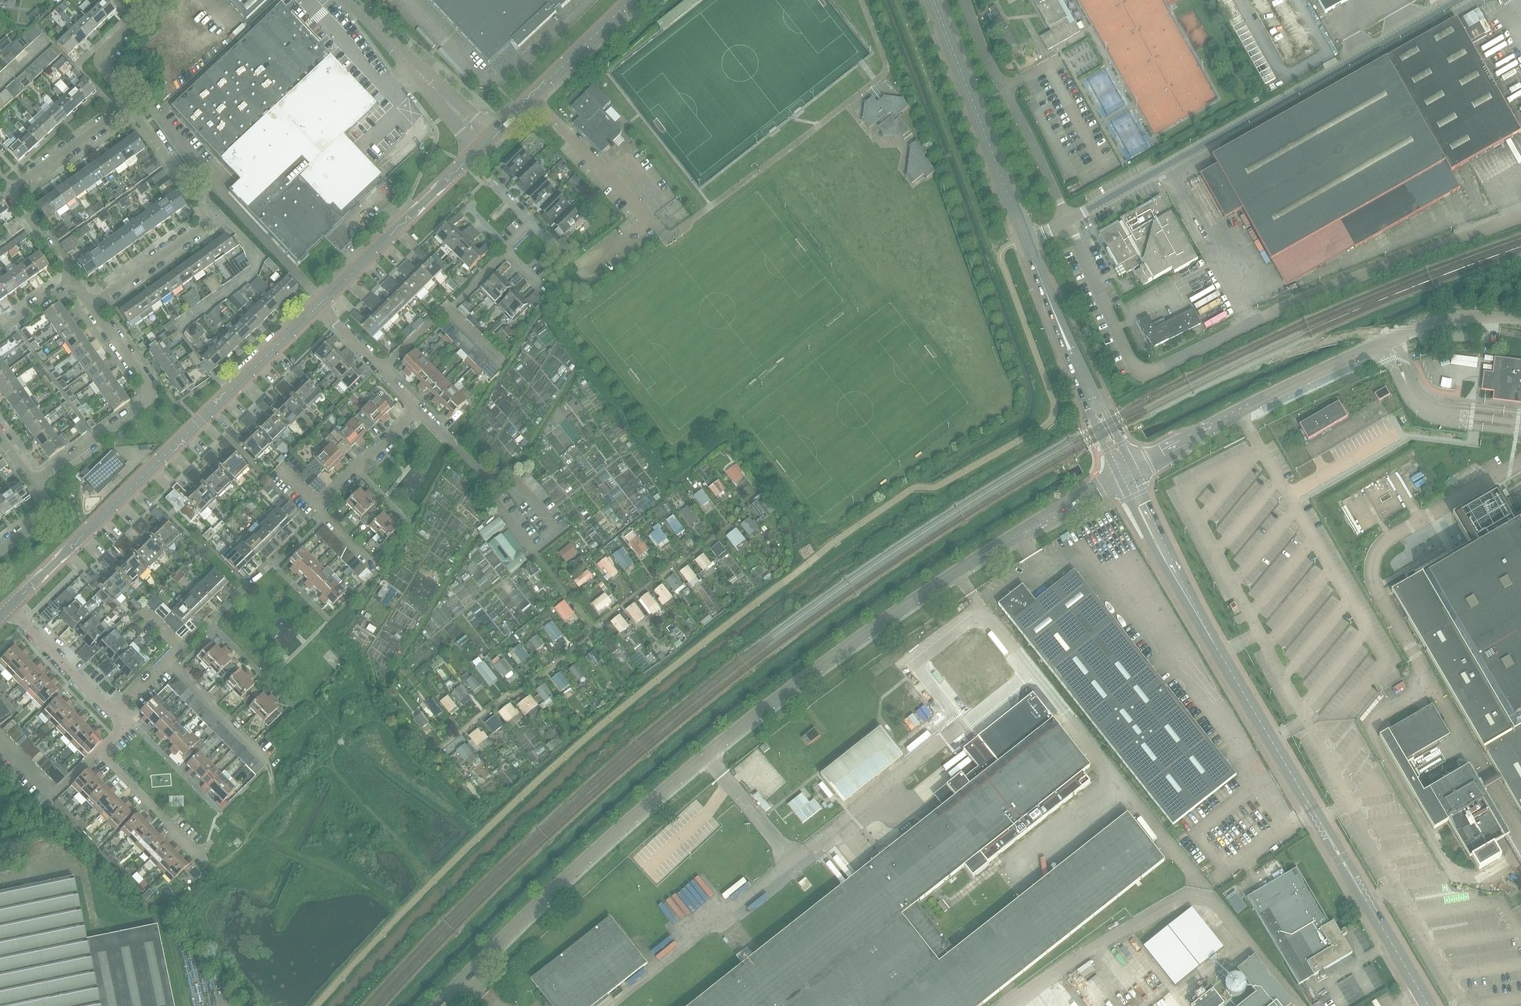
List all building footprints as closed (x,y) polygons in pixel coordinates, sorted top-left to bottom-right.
[(96,7),(107,19),(116,10),(116,11),(116,10),(110,4),(114,0),(103,0),(96,7)] [(246,20),(257,10),(267,0),(228,0),(246,20)] [(489,63),(512,42),(519,49),(557,13),(555,11),(560,6),(562,8),(571,0),(430,0),(489,63)] [(1037,8),(1051,31),(1063,24),(1067,30),(1076,25),(1062,0),(1051,0),(1037,8)] [(1325,13),(1348,0),(1317,0),(1325,13)] [(1232,1),(1221,7),(1224,12),(1235,6),(1232,1)] [(83,13),(86,16),(97,28),(98,28),(97,28),(106,19),(106,20),(107,19),(96,7),(92,3),(83,13)] [(229,191),(297,263),(384,180),(343,136),(376,105),(330,56),(329,56),(281,4),(171,107),(172,107),(220,159),(240,181),(229,191)] [(54,11),(61,18),(65,14),(59,6),(54,11)] [(1235,6),(1224,12),(1227,17),(1237,11),(1235,6)] [(1478,9),(1457,20),(1468,40),(1489,28),(1478,9)] [(1237,11),(1227,17),(1230,22),(1240,16),(1237,11)] [(86,16),(76,25),(87,37),(88,37),(96,28),(97,29),(97,28),(86,16)] [(1240,16),(1230,22),(1233,27),(1243,22),(1240,16)] [(1200,175),(1225,219),(1242,209),(1271,261),(1341,222),(1355,248),(1460,190),(1450,172),(1520,133),(1468,40),(1457,20),(1456,19),(1212,157),(1217,165),(1200,175)] [(1243,22),(1233,27),(1236,33),(1246,27),(1243,22)] [(1063,24),(1051,31),(1040,37),(1048,51),(1049,51),(1048,50),(1069,38),(1069,39),(1070,39),(1069,38),(1080,32),(1076,25),(1067,30),(1063,24)] [(34,25),(30,29),(38,37),(42,33),(34,25)] [(76,25),(67,34),(78,46),(87,38),(87,37),(76,25)] [(1246,27),(1236,33),(1239,38),(1249,32),(1246,27)] [(30,29),(26,33),(34,41),(38,37),(30,29)] [(1249,32),(1239,38),(1242,43),(1252,37),(1249,32)] [(26,33),(21,37),(29,45),(34,41),(26,33)] [(78,46),(67,34),(57,44),(68,56),(69,55),(77,47),(78,46)] [(21,37),(17,41),(25,50),(29,45),(21,37)] [(1252,37),(1242,43),(1245,48),(1255,42),(1252,37)] [(17,41),(12,45),(20,54),(25,50),(17,41)] [(1255,42),(1245,48),(1247,53),(1258,47),(1255,42)] [(12,45),(7,50),(16,58),(20,54),(12,45)] [(53,45),(48,50),(57,58),(61,54),(53,45)] [(1258,47),(1247,53),(1250,58),(1261,53),(1258,47)] [(0,56),(0,59),(7,66),(16,58),(7,50),(0,56)] [(48,50),(44,54),(52,63),(57,58),(48,50)] [(1261,53),(1250,58),(1253,64),(1264,58),(1261,53)] [(44,54),(39,58),(47,67),(52,63),(44,54)] [(39,58),(34,63),(42,72),(47,67),(39,58)] [(1264,58),(1253,64),(1256,69),(1267,63),(1264,58)] [(34,63),(29,67),(37,76),(42,72),(34,63)] [(1267,63),(1256,69),(1259,74),(1270,68),(1267,63)] [(29,67),(25,72),(33,80),(37,76),(29,67)] [(1270,68),(1259,74),(1262,79),(1273,73),(1270,68)] [(80,82),(74,87),(86,100),(86,99),(94,91),(95,91),(75,69),(72,73),(76,78),(80,82)] [(25,72),(15,80),(23,89),(33,80),(25,72)] [(1273,73),(1262,79),(1265,84),(1275,78),(1273,73)] [(71,92),(65,97),(76,109),(76,108),(85,100),(86,100),(74,87),(66,78),(62,82),(71,92)] [(15,80),(6,89),(14,98),(23,89),(15,80)] [(576,124),(575,126),(600,152),(602,150),(603,152),(620,136),(621,134),(621,131),(620,128),(603,111),(611,103),(594,85),(571,107),(580,117),(575,122),(576,124)] [(61,100),(56,105),(56,106),(66,117),(67,117),(75,109),(76,109),(65,97),(56,87),(53,90),(57,96),(61,100)] [(6,89),(1,94),(9,102),(14,98),(6,89)] [(0,94),(0,103),(4,107),(9,102),(1,94),(0,94)] [(52,109),(46,114),(57,126),(66,118),(66,117),(56,106),(56,105),(47,96),(44,99),(44,101),(52,109)] [(889,102),(885,97),(877,103),(873,97),(865,103),(868,108),(864,112),(867,117),(863,121),(869,129),(882,119),(884,122),(878,127),(884,135),(889,132),(893,136),(898,133),(902,138),(910,131),(897,116),(909,107),(902,99),(897,103),(894,98),(889,102)] [(33,108),(38,113),(42,110),(37,105),(33,108)] [(33,126),(27,132),(38,144),(38,143),(47,135),(47,136),(47,135),(36,123),(28,114),(24,117),(29,122),(33,126)] [(46,114),(36,123),(47,135),(48,135),(56,127),(57,126),(46,114)] [(23,135),(17,141),(28,153),(29,152),(37,144),(38,144),(27,132),(18,122),(14,126),(23,135)] [(5,135),(10,140),(13,136),(9,131),(5,135)] [(134,135),(124,142),(135,156),(144,149),(134,135)] [(908,161),(909,162),(911,166),(914,164),(916,167),(905,176),(912,184),(924,174),(927,178),(935,171),(923,156),(927,153),(917,141),(913,137),(906,143),(916,155),(908,161)] [(28,153),(17,141),(7,150),(19,162),(19,161),(28,153)] [(115,149),(125,163),(129,168),(138,161),(124,142),(115,149)] [(513,180),(517,177),(532,161),(518,147),(502,162),(507,167),(503,171),(504,172),(504,171),(513,180)] [(115,149),(104,156),(115,170),(125,163),(115,149)] [(104,156),(95,163),(105,177),(115,170),(104,156)] [(142,166),(145,171),(158,162),(155,157),(142,166)] [(518,186),(527,195),(543,178),(546,175),(532,161),(517,177),(521,182),(517,186),(518,186)] [(158,162),(145,171),(149,176),(162,167),(158,162)] [(95,163),(85,170),(95,184),(100,181),(104,186),(109,182),(105,177),(95,163)] [(80,174),(75,177),(86,191),(95,184),(85,170),(84,170),(84,169),(79,173),(80,174)] [(151,179),(155,184),(167,175),(164,170),(151,179)] [(139,174),(134,177),(139,183),(143,180),(139,174)] [(167,175),(155,184),(158,189),(171,180),(167,175)] [(75,177),(65,184),(76,199),(86,191),(75,177)] [(538,212),(541,209),(557,193),(543,178),(527,195),(532,199),(528,203),(528,204),(529,203),(538,212)] [(145,183),(141,187),(145,192),(150,189),(145,183)] [(65,184),(55,191),(66,206),(76,199),(65,184)] [(107,193),(111,194),(115,200),(119,197),(115,191),(112,186),(108,189),(107,193)] [(119,188),(115,191),(119,197),(124,194),(119,188)] [(55,191),(46,198),(56,212),(66,206),(55,191)] [(175,192),(165,199),(175,213),(185,206),(175,192)] [(552,227),(555,223),(572,207),(557,193),(541,209),(546,214),(542,218),(543,218),(552,227)] [(1143,267),(1135,271),(1143,286),(1172,269),(1174,273),(1197,260),(1171,213),(1170,213),(1160,196),(1120,219),(1122,222),(1119,224),(1118,221),(1099,232),(1108,248),(1106,250),(1116,267),(1121,265),(1126,273),(1142,264),(1143,267)] [(132,205),(126,197),(122,200),(126,206),(126,207),(127,208),(132,205)] [(56,212),(46,198),(36,205),(46,219),(56,212)] [(8,210),(0,199),(0,216),(8,210)] [(165,199),(155,206),(165,221),(175,213),(165,199)] [(126,206),(122,200),(118,203),(122,209),(126,207),(126,206)] [(104,208),(100,202),(96,205),(100,211),(104,208)] [(100,211),(96,205),(86,212),(90,218),(100,211)] [(155,206),(146,213),(156,227),(165,221),(155,206)] [(572,207),(555,223),(560,228),(556,232),(557,232),(565,241),(585,221),(572,207)] [(106,211),(102,214),(107,220),(111,217),(106,211)] [(146,213),(136,220),(146,234),(156,227),(146,213)] [(442,245),(443,246),(458,231),(454,227),(464,218),(459,213),(436,235),(444,243),(442,245)] [(107,220),(102,214),(98,217),(103,223),(107,220)] [(80,216),(76,219),(80,225),(85,222),(80,216)] [(23,229),(16,219),(8,225),(6,223),(3,225),(8,232),(12,238),(23,229)] [(80,225),(76,219),(72,222),(76,228),(80,225)] [(123,223),(126,227),(136,242),(146,234),(136,220),(130,224),(127,219),(123,223)] [(51,231),(54,236),(67,227),(64,222),(51,231)] [(87,225),(83,228),(87,234),(91,231),(87,225)] [(446,245),(453,253),(476,231),(471,226),(462,235),(458,231),(443,246),(444,247),(446,245)] [(67,227),(54,236),(58,241),(71,232),(67,227)] [(126,227),(116,234),(127,248),(136,242),(126,227)] [(458,262),(459,263),(475,249),(471,245),(480,235),(476,231),(453,253),(460,260),(458,262)] [(8,232),(0,238),(0,242),(2,245),(12,238),(8,232)] [(26,232),(14,241),(17,245),(29,237),(26,232)] [(116,234),(106,241),(117,255),(127,248),(116,234)] [(60,244),(64,249),(76,240),(73,235),(60,244)] [(225,235),(215,242),(225,256),(239,245),(233,237),(229,240),(226,235),(225,235)] [(76,240),(64,249),(67,254),(80,245),(76,240)] [(17,245),(14,241),(4,248),(8,253),(17,245)] [(106,241),(97,248),(107,262),(117,255),(106,241)] [(205,249),(204,250),(214,264),(225,256),(215,242),(205,249)] [(475,249),(459,263),(461,265),(463,263),(470,270),(493,248),(488,243),(479,252),(475,249)] [(97,248),(87,255),(97,269),(107,262),(97,248)] [(424,263),(420,266),(435,281),(436,280),(434,278),(442,270),(436,265),(420,248),(415,253),(424,263)] [(204,251),(194,258),(203,271),(214,264),(204,250),(203,250),(204,251)] [(39,253),(28,260),(38,274),(48,266),(39,253)] [(97,269),(87,255),(77,262),(88,277),(97,269)] [(184,264),(183,265),(193,279),(203,271),(194,258),(184,265),(184,264)] [(235,260),(230,264),(238,275),(250,266),(246,258),(238,264),(235,260)] [(264,263),(274,273),(278,269),(268,259),(264,263)] [(28,260),(18,267),(28,281),(38,274),(28,260)] [(407,261),(403,265),(424,288),(431,281),(433,283),(435,281),(420,266),(417,270),(407,261)] [(480,288),(488,296),(504,281),(501,278),(504,274),(511,267),(506,262),(480,288)] [(238,275),(230,264),(225,267),(233,279),(238,275)] [(182,266),(173,273),(182,286),(193,279),(183,265),(182,266)] [(407,279),(403,283),(418,298),(419,297),(417,295),(424,288),(403,265),(398,270),(407,279)] [(18,267),(8,275),(18,288),(28,281),(18,267)] [(163,280),(162,280),(171,294),(182,286),(173,273),(163,280)] [(488,296),(497,305),(523,279),(519,274),(511,282),(511,281),(508,285),(504,281),(488,296)] [(0,280),(0,284),(8,295),(18,288),(8,275),(0,280)] [(214,275),(208,278),(217,290),(222,286),(214,275)] [(286,276),(276,286),(288,297),(289,297),(289,296),(296,289),(297,288),(286,276)] [(259,277),(254,281),(264,291),(269,287),(259,277)] [(217,290),(208,278),(203,282),(212,294),(217,290)] [(390,278),(386,282),(407,304),(414,297),(416,299),(418,298),(403,283),(399,287),(390,278)] [(497,305),(505,314),(521,298),(517,295),(521,291),(528,284),(523,279),(497,305)] [(161,281),(151,288),(161,301),(171,294),(162,280),(161,281)] [(264,291),(254,281),(250,286),(259,296),(264,291)] [(390,296),(386,300),(401,315),(402,313),(400,311),(407,304),(386,282),(381,287),(390,296)] [(276,286),(267,295),(279,306),(287,298),(288,297),(276,286)] [(142,295),(141,295),(151,308),(161,301),(151,288),(142,295)] [(193,290),(187,293),(196,305),(201,301),(193,290)] [(237,292),(233,297),(243,307),(247,302),(237,292)] [(521,298),(505,314),(514,323),(540,297),(535,292),(528,299),(528,298),(524,302),(521,298)] [(196,305),(187,293),(182,297),(191,309),(196,305)] [(373,294),(368,299),(390,321),(398,314),(400,316),(401,315),(386,300),(382,304),(373,294)] [(140,296),(130,303),(143,321),(154,314),(151,308),(141,295),(140,296)] [(267,295),(258,304),(269,315),(270,315),(279,306),(267,295)] [(243,307),(233,297),(228,301),(238,311),(243,307)] [(373,313),(369,317),(384,332),(385,331),(383,329),(390,321),(368,299),(364,304),(373,313)] [(43,315),(50,324),(66,313),(59,303),(43,315)] [(143,321),(130,303),(120,310),(119,311),(132,327),(134,328),(143,321)] [(258,304),(249,313),(260,324),(268,316),(269,316),(269,315),(258,304)] [(166,309),(174,320),(175,320),(180,317),(174,308),(172,305),(166,309)] [(216,307),(211,312),(222,322),(226,318),(216,307)] [(1140,320),(1152,348),(1200,324),(1193,309),(1154,328),(1148,316),(1140,320)] [(384,332),(369,317),(365,321),(356,311),(351,316),(373,339),(381,331),(382,333),(384,332)] [(222,322),(211,312),(207,316),(217,327),(222,322)] [(50,324),(57,334),(73,323),(66,313),(50,324)] [(249,313),(239,322),(251,334),(252,333),(251,333),(260,324),(249,313)] [(469,315),(466,318),(474,327),(478,324),(469,315)] [(452,324),(448,319),(439,328),(443,331),(443,332),(452,324)] [(175,320),(174,320),(164,327),(167,332),(174,326),(177,324),(175,320)] [(474,327),(483,335),(490,329),(482,320),(478,324),(474,327)] [(226,327),(230,331),(241,343),(250,334),(251,334),(239,322),(234,327),(230,322),(226,327)] [(57,334),(64,344),(80,332),(73,323),(57,334)] [(194,323),(190,327),(200,338),(205,333),(194,323)] [(456,328),(452,324),(443,332),(446,335),(447,336),(456,328)] [(178,331),(174,326),(167,332),(162,335),(166,340),(169,338),(178,331)] [(200,338),(190,327),(185,332),(196,343),(200,338)] [(20,331),(26,339),(28,341),(32,338),(25,328),(20,331)] [(460,332),(456,328),(447,336),(452,340),(460,332)] [(178,331),(169,338),(173,343),(182,337),(178,331)] [(230,331),(221,340),(232,352),(233,351),(241,343),(230,331)] [(64,344),(71,353),(87,342),(80,332),(64,344)] [(464,336),(460,332),(452,340),(453,342),(456,345),(464,336)] [(17,333),(13,337),(17,343),(22,340),(17,333)] [(159,344),(153,335),(148,339),(151,343),(147,346),(150,351),(159,344)] [(319,365),(321,366),(336,351),(332,347),(339,340),(334,335),(314,355),(321,363),(319,365)] [(453,342),(452,340),(447,336),(446,335),(443,339),(450,346),(453,342)] [(456,345),(460,349),(468,340),(464,336),(456,345)] [(221,340),(211,349),(223,361),(231,352),(231,353),(232,352),(221,340)] [(460,349),(464,353),(473,345),(468,340),(460,349)] [(35,341),(30,344),(35,351),(39,347),(35,341)] [(71,353),(79,364),(95,352),(87,342),(71,353)] [(159,344),(150,351),(149,352),(150,352),(157,362),(170,353),(162,342),(159,344)] [(181,345),(188,356),(193,353),(185,342),(181,345)] [(20,346),(24,353),(29,349),(25,343),(20,346)] [(464,353),(468,357),(477,349),(473,345),(464,353)] [(324,365),(331,372),(351,352),(347,348),(339,355),(336,351),(321,366),(322,367),(324,365)] [(204,361),(213,370),(214,369),(223,361),(211,349),(202,359),(204,361)] [(468,357),(473,362),(481,353),(477,349),(468,357)] [(404,372),(406,375),(424,358),(427,354),(424,351),(420,354),(416,350),(403,363),(407,368),(404,372)] [(1429,360),(1471,364),(1472,353),(1445,350),(1444,356),(1424,355),(1422,373),(1427,373),(1429,360)] [(37,354),(41,360),(46,357),(42,351),(37,354)] [(79,364),(85,373),(101,362),(95,352),(79,364)] [(336,382),(337,383),(352,368),(349,364),(356,357),(351,352),(331,372),(338,380),(336,382)] [(27,356),(31,362),(36,359),(32,353),(27,356)] [(164,372),(164,373),(178,364),(170,353),(157,362),(164,372)] [(188,356),(196,366),(201,363),(193,353),(188,356)] [(473,362),(477,366),(485,358),(481,353),(473,362)] [(1514,399),(1519,399),(1520,398),(1520,360),(1495,357),(1492,377),(1490,377),(1485,377),(1484,382),(1489,382),(1488,389),(1495,390),(1495,395),(1500,396),(1500,390),(1502,389),(1505,394),(1509,397),(1514,399)] [(413,374),(417,378),(431,365),(424,358),(406,375),(409,377),(413,374)] [(477,366),(481,370),(490,362),(485,358),(477,366)] [(8,369),(1,360),(0,361),(0,375),(8,369)] [(44,364),(49,370),(53,367),(49,360),(44,364)] [(201,363),(196,366),(200,372),(202,370),(208,375),(213,370),(204,361),(201,363)] [(38,362),(34,366),(38,372),(43,369),(38,362)] [(85,373),(92,383),(108,371),(101,362),(85,373)] [(490,362),(481,370),(485,375),(494,366),(490,362)] [(165,374),(172,383),(185,374),(178,364),(164,373),(165,374)] [(352,368),(337,383),(339,385),(341,383),(351,394),(372,374),(363,365),(356,372),(352,368)] [(418,387),(420,389),(438,372),(431,365),(417,378),(422,383),(418,387)] [(500,372),(494,366),(485,375),(491,381),(500,372)] [(302,383),(298,386),(314,402),(322,394),(296,367),(291,372),(298,379),(302,383)] [(427,388),(431,393),(445,380),(441,376),(446,371),(443,368),(438,372),(420,389),(423,392),(427,388)] [(15,379),(8,369),(0,375),(0,390),(15,379)] [(51,374),(56,380),(60,377),(56,370),(51,374)] [(92,383),(99,393),(115,381),(108,371),(92,383)] [(41,376),(48,386),(53,382),(46,372),(41,376)] [(185,374),(172,383),(179,393),(180,394),(193,385),(185,374)] [(1435,374),(1434,383),(1444,384),(1445,375),(1435,374)] [(6,400),(22,389),(15,379),(0,390),(0,392),(6,400)] [(284,379),(279,384),(290,395),(288,397),(291,401),(296,396),(299,400),(297,402),(305,410),(314,402),(298,386),(295,390),(291,386),(284,379)] [(58,383),(63,390),(67,386),(63,380),(58,383)] [(432,402),(435,404),(452,387),(445,380),(431,393),(436,398),(432,402)] [(99,393),(106,402),(122,391),(115,381),(99,393)] [(53,382),(48,386),(52,391),(57,388),(53,382)] [(285,399),(281,403),(297,419),(305,410),(297,402),(299,400),(296,396),(291,401),(288,397),(290,395),(279,384),(274,388),(281,396),(285,399)] [(441,403),(446,408),(460,394),(452,387),(435,404),(438,407),(441,403)] [(1374,393),(1379,401),(1390,394),(1385,387),(1374,393)] [(6,400),(13,410),(29,399),(22,389),(6,400)] [(369,404),(386,421),(388,419),(385,415),(394,406),(377,389),(372,394),(376,397),(369,404)] [(70,390),(65,393),(69,399),(74,396),(70,390)] [(122,391),(106,402),(114,413),(130,401),(122,391)] [(60,392),(55,395),(59,400),(63,397),(60,392)] [(460,394),(446,408),(451,413),(447,416),(450,419),(467,402),(460,394)] [(267,396),(262,400),(273,412),(270,414),(274,418),(279,413),(282,416),(280,419),(288,427),(297,419),(281,403),(277,406),(274,403),(267,396)] [(13,410),(20,420),(36,408),(29,399),(13,410)] [(81,406),(77,400),(72,403),(77,409),(81,406)] [(267,416),(264,420),(279,435),(288,427),(280,419),(282,416),(279,413),(274,418),(270,414),(273,412),(262,400),(257,405),(264,412),(264,413),(267,416)] [(62,405),(66,411),(71,407),(66,401),(62,405)] [(1299,424),(1308,440),(1348,417),(1339,401),(1299,424)] [(357,415),(370,429),(379,420),(383,424),(386,421),(369,404),(357,415)] [(20,420),(27,429),(43,418),(36,408),(20,420)] [(88,415),(84,410),(79,413),(83,419),(88,415)] [(78,417),(74,411),(69,415),(73,421),(78,417)] [(249,413),(245,417),(255,428),(253,431),(257,434),(261,430),(265,433),(262,436),(271,444),(279,435),(264,420),(260,423),(257,420),(249,413)] [(345,427),(362,444),(365,442),(361,438),(370,429),(357,415),(345,427)] [(250,433),(247,436),(262,452),(271,444),(262,436),(265,433),(261,430),(257,434),(253,431),(255,428),(245,417),(240,422),(247,429),(250,433)] [(27,429),(34,439),(50,428),(43,418),(27,429)] [(91,419),(86,423),(91,429),(95,426),(91,419)] [(80,421),(74,426),(81,436),(87,431),(80,421)] [(329,435),(344,450),(349,446),(351,448),(356,443),(359,447),(362,444),(345,427),(338,434),(334,430),(329,435)] [(34,439),(41,449),(57,438),(50,428),(34,439)] [(262,452),(247,436),(243,440),(240,436),(239,437),(232,429),(227,434),(253,461),(262,452)] [(323,452),(340,469),(342,467),(339,463),(344,458),(340,454),(344,450),(329,435),(325,440),(330,445),(323,452)] [(57,438),(41,449),(48,459),(64,448),(57,438)] [(229,454),(226,457),(241,473),(250,464),(224,438),(219,443),(226,450),(229,454)] [(313,473),(317,477),(325,469),(328,473),(333,468),(337,472),(340,469),(323,452),(319,448),(313,454),(313,457),(315,459),(307,467),(309,469),(313,473)] [(211,450),(206,455),(217,466),(215,468),(218,472),(223,467),(227,471),(224,473),(232,481),(241,473),(226,457),(222,461),(218,457),(211,450)] [(82,481),(83,480),(84,479),(97,493),(111,480),(110,479),(114,475),(115,476),(124,466),(110,453),(112,451),(111,451),(82,480),(82,481)] [(283,461),(287,465),(296,456),(292,452),(283,461)] [(212,470),(208,474),(224,490),(232,481),(224,473),(227,471),(223,467),(218,472),(215,468),(217,466),(206,455),(202,459),(209,467),(208,467),(212,470)] [(287,465),(291,470),(300,461),(296,456),(287,465)] [(291,470),(295,474),(304,465),(300,461),(291,470)] [(295,474),(300,478),(309,469),(307,467),(304,465),(295,474)] [(194,467),(189,471),(200,483),(198,485),(201,489),(206,484),(209,487),(207,490),(215,498),(224,490),(208,474),(205,477),(201,474),(194,467)] [(1415,467),(1404,473),(1411,485),(1422,479),(1415,467)] [(739,468),(732,474),(739,482),(746,476),(739,468)] [(300,478),(304,482),(313,473),(309,469),(300,478)] [(195,487),(191,491),(207,506),(215,498),(207,490),(209,487),(206,484),(201,489),(198,485),(200,483),(189,471),(184,476),(191,483),(191,484),(195,487)] [(304,482),(308,486),(317,477),(313,473),(304,482)] [(317,477),(308,486),(313,491),(322,483),(317,477)] [(720,482),(713,488),(721,496),(728,491),(720,482)] [(20,483),(11,490),(20,503),(29,497),(30,497),(20,483)] [(184,491),(177,484),(172,488),(174,490),(183,499),(181,502),(184,505),(189,501),(192,504),(190,507),(198,515),(203,520),(212,512),(207,506),(191,491),(188,494),(184,491)] [(346,503),(353,511),(370,494),(367,491),(364,494),(359,490),(358,491),(354,486),(355,486),(355,485),(349,491),(354,495),(346,503)] [(1517,518),(1499,488),(1454,515),(1471,545),(1392,591),(1520,813),(1520,516),(1517,518)] [(11,490),(1,497),(11,510),(19,504),(21,503),(20,503),(11,490)] [(183,499),(174,490),(165,499),(189,523),(198,515),(190,507),(192,504),(189,501),(184,505),(181,502),(183,499)] [(703,493),(697,498),(704,507),(711,501),(703,493)] [(360,521),(363,524),(378,509),(377,510),(373,506),(374,505),(369,500),(373,497),(370,494),(353,511),(360,518),(360,521)] [(0,497),(0,517),(1,518),(9,511),(11,511),(11,510),(1,497),(0,497)] [(276,506),(275,507),(290,522),(293,519),(300,526),(305,521),(285,501),(278,508),(276,506)] [(760,503),(753,509),(760,517),(767,512),(760,503)] [(275,511),(268,518),(288,538),(293,533),(286,526),(290,522),(275,507),(274,509),(275,511)] [(182,534),(156,508),(151,513),(158,520),(161,524),(158,527),(173,543),(182,534)] [(369,527),(376,535),(394,518),(391,515),(387,518),(382,513),(381,514),(377,510),(378,509),(363,524),(366,527),(369,527)] [(691,512),(684,518),(692,526),(699,520),(691,512)] [(492,536),(499,531),(505,526),(495,513),(485,520),(486,522),(482,525),(485,529),(480,533),(486,541),(489,545),(504,564),(511,573),(527,561),(519,551),(516,553),(502,535),(495,540),(492,536)] [(259,523),(258,524),(272,539),(276,535),(283,543),(288,538),(268,518),(261,525),(259,523)] [(394,518),(376,535),(380,538),(376,543),(379,546),(397,529),(393,524),(396,520),(394,518)] [(150,527),(143,520),(138,525),(149,536),(147,538),(150,542),(155,537),(159,541),(156,543),(164,551),(167,548),(169,550),(174,551),(176,549),(175,545),(173,543),(158,527),(154,531),(151,527),(150,527)] [(222,522),(213,530),(216,533),(225,525),(222,522)] [(676,522),(669,527),(677,536),(684,530),(676,522)] [(750,523),(743,528),(751,537),(757,531),(750,523)] [(258,527),(251,534),(271,555),(276,550),(269,543),(272,539),(258,524),(256,525),(258,527)] [(149,536),(138,525),(134,529),(141,537),(144,540),(140,544),(156,559),(164,551),(156,543),(159,541),(155,537),(150,542),(147,538),(149,536)] [(316,534),(320,538),(329,530),(325,526),(316,534)] [(211,528),(209,529),(202,536),(207,542),(216,533),(213,530),(211,528)] [(320,538),(324,543),(333,534),(329,530),(320,538)] [(241,537),(239,539),(255,556),(259,552),(266,559),(271,555),(251,534),(246,539),(244,537),(241,537)] [(324,543),(329,547),(337,539),(333,534),(324,543)] [(661,534),(655,540),(662,548),(669,542),(661,534)] [(735,535),(728,541),(736,549),(742,543),(735,535)] [(133,544),(126,537),(121,541),(132,552),(130,555),(133,558),(138,553),(142,557),(139,559),(148,568),(156,559),(140,544),(137,547),(133,544)] [(239,547),(234,551),(254,572),(258,567),(251,560),(255,556),(239,539),(236,542),(236,544),(239,547)] [(329,547),(333,551),(341,543),(337,539),(329,547)] [(127,557),(123,561),(139,576),(148,568),(139,559),(142,557),(138,553),(133,558),(130,555),(132,552),(121,541),(116,546),(124,553),(123,554),(127,557)] [(333,551),(337,555),(345,547),(341,543),(333,551)] [(643,543),(636,549),(643,557),(650,551),(643,543)] [(720,545),(713,550),(721,559),(728,553),(720,545)] [(254,572),(234,551),(230,547),(221,556),(238,573),(242,569),(249,576),(254,572)] [(337,555),(341,560),(350,551),(345,547),(337,555)] [(290,569),(293,572),(309,556),(302,548),(289,561),(293,565),(290,569)] [(571,548),(559,557),(565,567),(578,557),(571,548)] [(341,560),(345,564),(354,556),(350,551),(341,560)] [(109,554),(104,558),(115,569),(113,571),(116,575),(121,570),(125,574),(122,576),(130,584),(139,576),(123,561),(120,564),(116,561),(109,554)] [(624,555),(618,561),(625,569),(632,564),(624,555)] [(299,571),(303,576),(316,563),(309,556),(293,572),(296,575),(299,571)] [(345,564),(349,568),(358,560),(354,556),(345,564)] [(110,574),(106,578),(122,593),(130,584),(122,576),(125,574),(121,570),(116,575),(113,571),(115,569),(104,558),(99,563),(106,570),(110,574)] [(704,559),(698,564),(705,573),(712,567),(704,559)] [(349,568),(354,573),(362,564),(358,560),(349,568)] [(304,584),(307,587),(324,571),(316,563),(303,576),(308,580),(304,584)] [(354,573),(358,577),(366,568),(362,564),(354,573)] [(534,565),(525,573),(533,582),(543,574),(534,565)] [(608,565),(602,571),(609,579),(616,573),(608,565)] [(206,579),(225,599),(230,594),(223,587),(227,583),(212,568),(211,570),(213,572),(206,579)] [(366,568),(358,577),(362,581),(371,573),(366,568)] [(688,569),(682,575),(689,583),(696,578),(688,569)] [(99,578),(92,570),(87,575),(93,580),(98,586),(113,601),(122,593),(106,578),(103,581),(99,577),(99,578)] [(998,604),(1133,775),(1173,825),(1236,775),(1074,570),(1035,601),(1023,585),(998,604)] [(313,586),(318,590),(331,578),(324,571),(307,587),(310,589),(313,586)] [(84,572),(80,576),(88,585),(93,580),(87,575),(84,572)] [(331,578),(318,590),(322,595),(319,598),(322,601),(342,582),(334,574),(331,578)] [(588,574),(582,580),(589,589),(596,583),(588,574)] [(678,576),(671,582),(679,591),(685,585),(678,576)] [(195,585),(210,600),(214,597),(221,604),(225,599),(206,579),(199,586),(197,584),(195,585)] [(342,582),(322,601),(324,604),(328,601),(332,605),(338,600),(343,604),(353,594),(342,582)] [(189,596),(208,616),(213,611),(206,604),(210,600),(195,585),(194,587),(196,589),(189,596)] [(666,586),(660,592),(667,600),(674,594),(666,586)] [(41,615),(49,623),(58,614),(56,612),(60,608),(64,613),(68,610),(65,607),(74,599),(65,591),(41,615)] [(146,604),(150,608),(159,599),(155,595),(146,604)] [(178,602),(193,617),(197,613),(204,620),(208,616),(189,596),(182,603),(180,601),(178,602)] [(649,597),(642,603),(650,612),(656,606),(649,597)] [(63,620),(66,623),(82,608),(74,599),(65,607),(68,610),(64,613),(60,608),(56,612),(58,614),(49,623),(47,625),(52,630),(59,623),(63,620)] [(150,608),(155,612),(164,604),(159,599),(150,608)] [(605,599),(598,605),(606,613),(612,608),(605,599)] [(185,625),(176,634),(181,639),(189,631),(191,633),(196,628),(189,621),(193,617),(178,602),(177,603),(179,605),(172,612),(176,616),(180,621),(185,625)] [(155,612),(159,617),(168,608),(164,604),(155,612)] [(634,607),(627,613),(635,621),(641,615),(634,607)] [(59,638),(64,642),(75,632),(77,634),(81,630),(77,626),(80,622),(82,624),(91,616),(82,608),(66,623),(70,627),(66,630),(67,630),(59,638)] [(159,617),(163,621),(172,612),(168,608),(159,617)] [(564,608),(557,614),(564,622),(571,616),(564,608)] [(163,621),(167,625),(176,616),(172,612),(163,621)] [(80,637),(83,640),(99,625),(91,616),(82,624),(80,622),(77,626),(81,630),(77,634),(75,632),(64,642),(69,647),(76,640),(80,637)] [(167,625),(171,630),(180,621),(176,616),(167,625)] [(619,620),(612,626),(620,635),(626,629),(619,620)] [(171,630),(176,634),(185,625),(180,621),(171,630)] [(76,655),(81,660),(107,634),(107,633),(99,625),(83,640),(87,644),(83,647),(83,648),(76,655)] [(552,628),(545,634),(553,642),(560,637),(552,628)] [(101,650),(104,653),(120,638),(112,629),(107,633),(107,634),(81,660),(86,664),(97,653),(101,650)] [(942,734),(1019,673),(984,629),(907,691),(942,734)] [(97,668),(102,673),(113,661),(116,664),(119,661),(114,656),(118,652),(120,655),(129,646),(120,638),(104,653),(108,657),(104,660),(105,661),(97,668)] [(537,639),(530,645),(538,653),(545,647),(537,639)] [(212,642),(195,658),(198,656),(204,661),(202,662),(208,668),(227,650),(224,648),(221,651),(216,646),(215,647),(211,643),(212,642)] [(609,644),(603,650),(610,658),(617,652),(609,644)] [(5,670),(26,650),(23,647),(19,651),(15,646),(0,660),(0,667),(4,671),(5,670)] [(118,667),(121,670),(137,655),(129,646),(120,655),(118,652),(114,656),(119,661),(116,664),(113,661),(102,673),(107,677),(114,670),(118,667)] [(5,670),(13,677),(29,661),(25,657),(29,653),(26,650),(5,670)] [(230,653),(227,650),(208,668),(208,669),(210,667),(221,679),(229,671),(235,666),(234,667),(230,662),(231,661),(226,657),(230,653)] [(137,655),(121,670),(125,674),(121,678),(114,685),(119,690),(150,660),(143,652),(138,657),(137,655)] [(521,652),(515,658),(522,666),(529,660),(521,652)] [(595,655),(589,661),(596,670),(603,664),(595,655)] [(13,677),(20,685),(40,665),(37,662),(34,665),(29,661),(13,677)] [(20,685),(27,692),(44,676),(39,671),(43,667),(40,665),(20,685)] [(505,665),(498,671),(505,679),(512,674),(505,665)] [(235,666),(229,671),(234,676),(226,684),(233,691),(250,674),(247,671),(244,675),(239,670),(238,671),(234,667),(235,666)] [(488,669),(481,675),(489,684),(495,678),(488,669)] [(580,669),(574,674),(581,683),(588,677),(580,669)] [(253,677),(250,674),(233,691),(240,699),(249,691),(253,695),(258,690),(258,689),(257,690),(253,686),(254,685),(249,681),(253,677)] [(27,692),(34,699),(55,679),(52,676),(48,680),(44,676),(27,692)] [(167,685),(172,690),(180,681),(176,677),(167,685)] [(560,677),(553,682),(561,691),(567,685),(560,677)] [(55,679),(34,699),(42,707),(58,691),(54,686),(57,682),(55,679)] [(473,679),(466,685),(474,693),(480,688),(473,679)] [(172,690),(176,694),(184,685),(180,681),(172,690)] [(5,683),(0,689),(0,694),(5,699),(8,696),(4,693),(9,688),(5,683)] [(176,694),(180,698),(188,690),(184,685),(176,694)] [(546,689),(539,695),(547,703),(553,697),(546,689)] [(180,698),(184,702),(193,694),(188,690),(180,698)] [(258,690),(253,695),(257,699),(249,707),(256,715),(273,698),(271,695),(267,699),(262,694),(261,695),(257,691),(258,690)] [(461,691),(455,696),(462,705),(469,699),(461,691)] [(184,702),(188,707),(197,698),(193,694),(184,702)] [(9,698),(8,696),(5,699),(12,706),(15,703),(9,698)] [(141,720),(144,723),(160,707),(164,703),(156,696),(140,712),(145,716),(141,720)] [(49,720),(69,701),(67,698),(63,702),(58,697),(42,713),(44,711),(51,718),(49,720)] [(188,707),(192,711),(201,702),(197,698),(188,707)] [(276,701),(273,698),(256,715),(268,727),(282,714),(281,713),(280,714),(276,710),(277,709),(273,704),(276,701)] [(448,700),(442,706),(449,715),(456,709),(448,700)] [(56,728),(73,712),(68,707),(72,704),(69,701),(49,720),(49,721),(52,718),(58,726),(56,728)] [(530,701),(523,707),(531,715),(538,710),(530,701)] [(10,715),(0,702),(0,722),(10,715)] [(192,711),(197,715),(205,707),(201,702),(192,711)] [(17,705),(15,703),(12,706),(19,714),(23,710),(18,704),(17,705)] [(430,706),(423,711),(431,720),(437,714),(430,706)] [(1388,732),(1403,758),(1448,733),(1432,706),(1388,732)] [(150,722),(155,727),(167,714),(160,707),(144,723),(147,726),(150,722)] [(197,715),(201,720),(209,711),(205,707),(197,715)] [(509,708),(502,714),(510,723),(516,717),(509,708)] [(201,720),(205,724),(214,715),(209,711),(201,720)] [(63,735),(64,735),(84,715),(81,713),(77,716),(73,712),(56,728),(57,728),(59,726),(66,733),(63,735)] [(155,735),(158,737),(175,721),(167,714),(155,727),(159,731),(155,735)] [(71,743),(87,727),(83,722),(87,718),(84,715),(64,735),(64,736),(66,733),(73,740),(71,743)] [(205,724),(209,728),(218,720),(214,715),(205,724)] [(419,718),(413,724),(420,732),(427,726),(419,718)] [(209,728),(213,732),(222,724),(218,720),(209,728)] [(998,763),(977,737),(963,748),(978,767),(964,778),(961,775),(947,786),(955,797),(871,863),(691,1005),(981,1005),(1020,975),(1164,861),(1127,814),(954,950),(917,903),(980,854),(987,863),(1089,782),(1082,773),(1090,767),(1053,720),(998,763)] [(2,730),(6,734),(15,726),(11,721),(2,730)] [(165,737),(169,741),(182,729),(175,721),(158,737),(161,740),(165,737)] [(496,722),(489,728),(497,737),(503,731),(496,722)] [(213,732),(218,737),(226,728),(222,724),(213,732)] [(170,749),(173,752),(192,733),(185,726),(186,725),(185,725),(169,741),(173,746),(170,749)] [(6,734),(11,738),(19,730),(15,726),(6,734)] [(20,731),(23,734),(28,739),(29,741),(34,736),(25,727),(20,731)] [(78,750),(98,730),(96,727),(92,731),(87,727),(71,743),(73,741),(80,748),(78,750)] [(218,737),(222,741),(230,733),(226,728),(218,737)] [(802,738),(808,746),(820,736),(814,728),(802,738)] [(11,738),(15,743),(23,734),(20,731),(19,730),(11,738)] [(85,757),(86,758),(102,741),(97,737),(101,733),(98,730),(78,750),(81,748),(87,755),(85,757)] [(1465,768),(1453,775),(1423,793),(1403,758),(1388,732),(1379,737),(1434,830),(1448,822),(1469,858),(1472,857),(1479,869),(1501,856),(1494,844),(1505,838),(1465,768)] [(192,748),(195,751),(203,743),(200,740),(193,733),(192,733),(173,752),(175,755),(179,752),(184,756),(192,748)] [(222,741),(226,746),(235,737),(230,733),(222,741)] [(480,733),(473,739),(481,747),(487,741),(480,733)] [(829,780),(849,805),(908,758),(888,733),(829,780)] [(15,743),(19,747),(28,739),(23,734),(15,743)] [(226,746),(230,750),(239,741),(235,737),(226,746)] [(19,747),(23,751),(32,743),(29,741),(28,739),(19,747)] [(230,750),(234,754),(243,746),(239,741),(230,750)] [(40,751),(44,756),(50,750),(42,742),(37,748),(40,751)] [(23,751),(27,756),(36,747),(32,743),(23,751)] [(187,773),(190,776),(206,760),(200,753),(206,747),(203,743),(195,751),(198,754),(186,765),(191,769),(187,773)] [(234,754),(239,758),(247,750),(243,746),(234,754)] [(27,756),(32,760),(40,751),(37,748),(36,747),(27,756)] [(467,748),(460,754),(468,762),(474,756),(467,748)] [(239,758),(243,763),(251,754),(247,750),(239,758)] [(32,760),(36,764),(44,756),(40,751),(32,760)] [(243,763),(247,767),(255,758),(251,754),(243,763)] [(36,764),(40,768),(49,760),(44,756),(36,764)] [(247,767),(251,771),(260,763),(255,758),(247,767)] [(40,768),(44,773),(44,772),(53,764),(51,762),(49,760),(40,768)] [(54,760),(51,762),(53,764),(58,770),(61,767),(54,760)] [(196,775),(201,780),(214,767),(206,760),(190,776),(193,779),(196,775)] [(260,763),(251,771),(255,775),(264,767),(260,763)] [(58,770),(53,764),(44,772),(53,781),(61,773),(58,770)] [(68,775),(61,767),(58,770),(61,773),(65,777),(68,775)] [(202,788),(204,791),(221,775),(214,767),(201,780),(205,784),(202,788)] [(74,783),(81,790),(99,773),(97,770),(93,774),(88,769),(70,786),(71,787),(74,783)] [(211,790),(215,794),(232,778),(225,770),(221,775),(204,791),(207,793),(211,790)] [(65,777),(61,773),(53,781),(57,786),(65,777)] [(81,805),(86,800),(102,784),(98,779),(102,776),(99,773),(81,790),(74,798),(81,805)] [(232,778),(215,794),(220,799),(216,802),(219,806),(240,785),(232,778)] [(86,800),(93,807),(114,787),(111,785),(107,788),(102,784),(86,800)] [(93,807),(101,815),(117,799),(113,794),(117,790),(114,787),(93,807)] [(754,797),(766,812),(771,808),(758,793),(754,797)] [(793,814),(785,821),(793,831),(822,809),(813,798),(808,802),(800,793),(786,805),(793,814)] [(101,815),(108,822),(128,802),(125,799),(122,803),(117,799),(101,815)] [(55,804),(61,810),(64,807),(58,801),(55,804)] [(128,802),(108,822),(115,830),(132,814),(127,809),(131,805),(128,802)] [(71,815),(64,807),(61,810),(68,817),(71,815)] [(121,830),(128,837),(149,818),(146,815),(143,818),(138,813),(138,814),(137,814),(121,830)] [(79,822),(71,815),(68,817),(76,825),(79,822)] [(134,846),(135,845),(152,829),(148,824),(151,820),(149,818),(128,837),(127,839),(128,843),(131,845),(134,846)] [(81,819),(79,822),(76,825),(83,832),(86,829),(89,827),(81,819)] [(93,837),(86,829),(83,832),(90,839),(93,837)] [(135,845),(143,852),(163,832),(160,829),(156,833),(152,829),(135,845)] [(143,852),(150,860),(166,843),(162,839),(166,835),(163,832),(143,852)] [(99,842),(93,837),(90,839),(96,845),(99,842)] [(150,860),(157,867),(177,847),(175,844),(171,848),(166,843),(150,860)] [(157,867),(164,874),(181,858),(176,854),(180,850),(177,847),(157,867)] [(105,849),(102,851),(108,857),(110,855),(105,849)] [(118,862),(110,855),(108,857),(115,865),(118,862)] [(181,858),(164,874),(172,882),(185,869),(195,880),(201,874),(197,869),(198,868),(189,859),(185,863),(181,858)] [(125,870),(118,862),(115,865),(122,872),(125,870)] [(1342,937),(1347,934),(1347,932),(1347,931),(1346,930),(1344,930),(1343,930),(1342,931),(1341,932),(1341,933),(1342,934),(1341,934),(1333,922),(1330,924),(1297,868),(1247,898),(1299,985),(1321,972),(1321,973),(1320,974),(1320,975),(1320,976),(1320,977),(1321,977),(1322,978),(1323,978),(1324,978),(1325,977),(1325,976),(1326,976),(1326,975),(1325,974),(1323,970),(1352,953),(1342,937)] [(132,877),(125,870),(122,872),(129,880),(132,877)] [(139,884),(132,877),(129,880),(136,887),(139,884)] [(157,925),(86,939),(74,878),(0,893),(0,1005),(173,1005),(157,925)] [(143,881),(139,884),(136,887),(142,893),(145,890),(143,888),(147,885),(143,881)] [(142,896),(146,901),(154,894),(149,889),(142,896)] [(1229,909),(1239,902),(1231,890),(1221,897),(1229,909)] [(1227,950),(1195,909),(1146,948),(1178,988),(1227,950)] [(552,1005),(594,1005),(647,964),(610,917),(531,980),(552,1005)] [(1230,929),(1222,929),(1221,943),(1230,943),(1230,929)] [(1292,1003),(1255,956),(1252,958),(1238,969),(1256,993),(1240,1005),(1289,1005),(1292,1003)] [(1224,1005),(1212,990),(1193,1005),(1222,1005),(1224,1005)]
